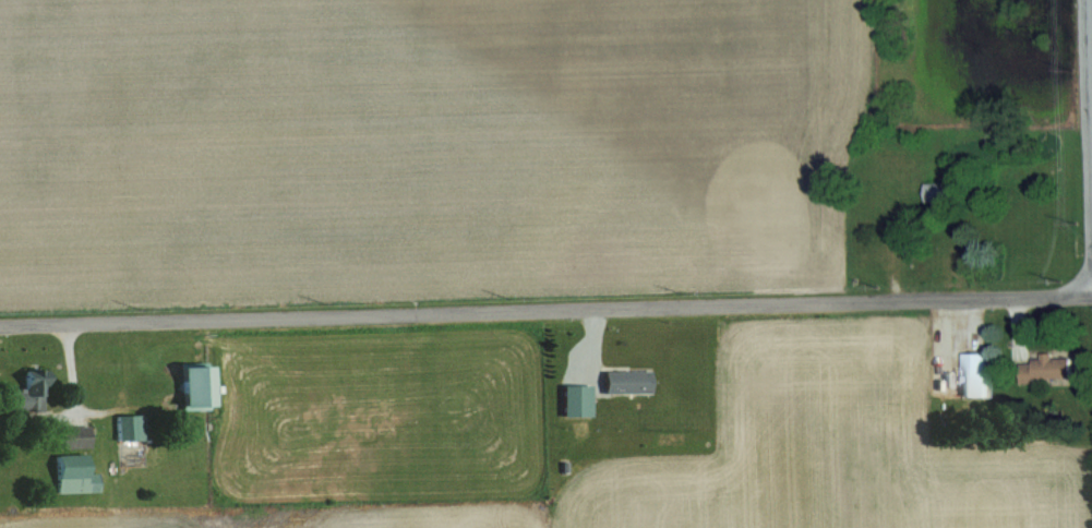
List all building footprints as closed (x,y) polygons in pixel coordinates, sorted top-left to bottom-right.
[(955,200),(955,181),(924,181),(924,200),(955,200)] [(988,395),(988,351),(963,351),(963,395),(988,395)] [(1073,355),(1042,356),(1042,360),(1019,360),(1019,379),(1073,379),(1073,355)] [(182,363),(182,409),(212,409),(212,363),(182,363)] [(46,410),(46,368),(25,368),(25,390),(6,389),(6,409),(46,410)] [(605,392),(651,392),(651,369),(605,369),(605,392)] [(592,415),(592,383),(563,383),(563,415),(592,415)] [(117,414),(117,438),(144,438),(144,414),(117,414)] [(90,424),(61,424),(61,447),(90,447),(90,424)] [(56,491),(97,491),(97,473),(87,473),(87,453),(56,453),(56,491)]
